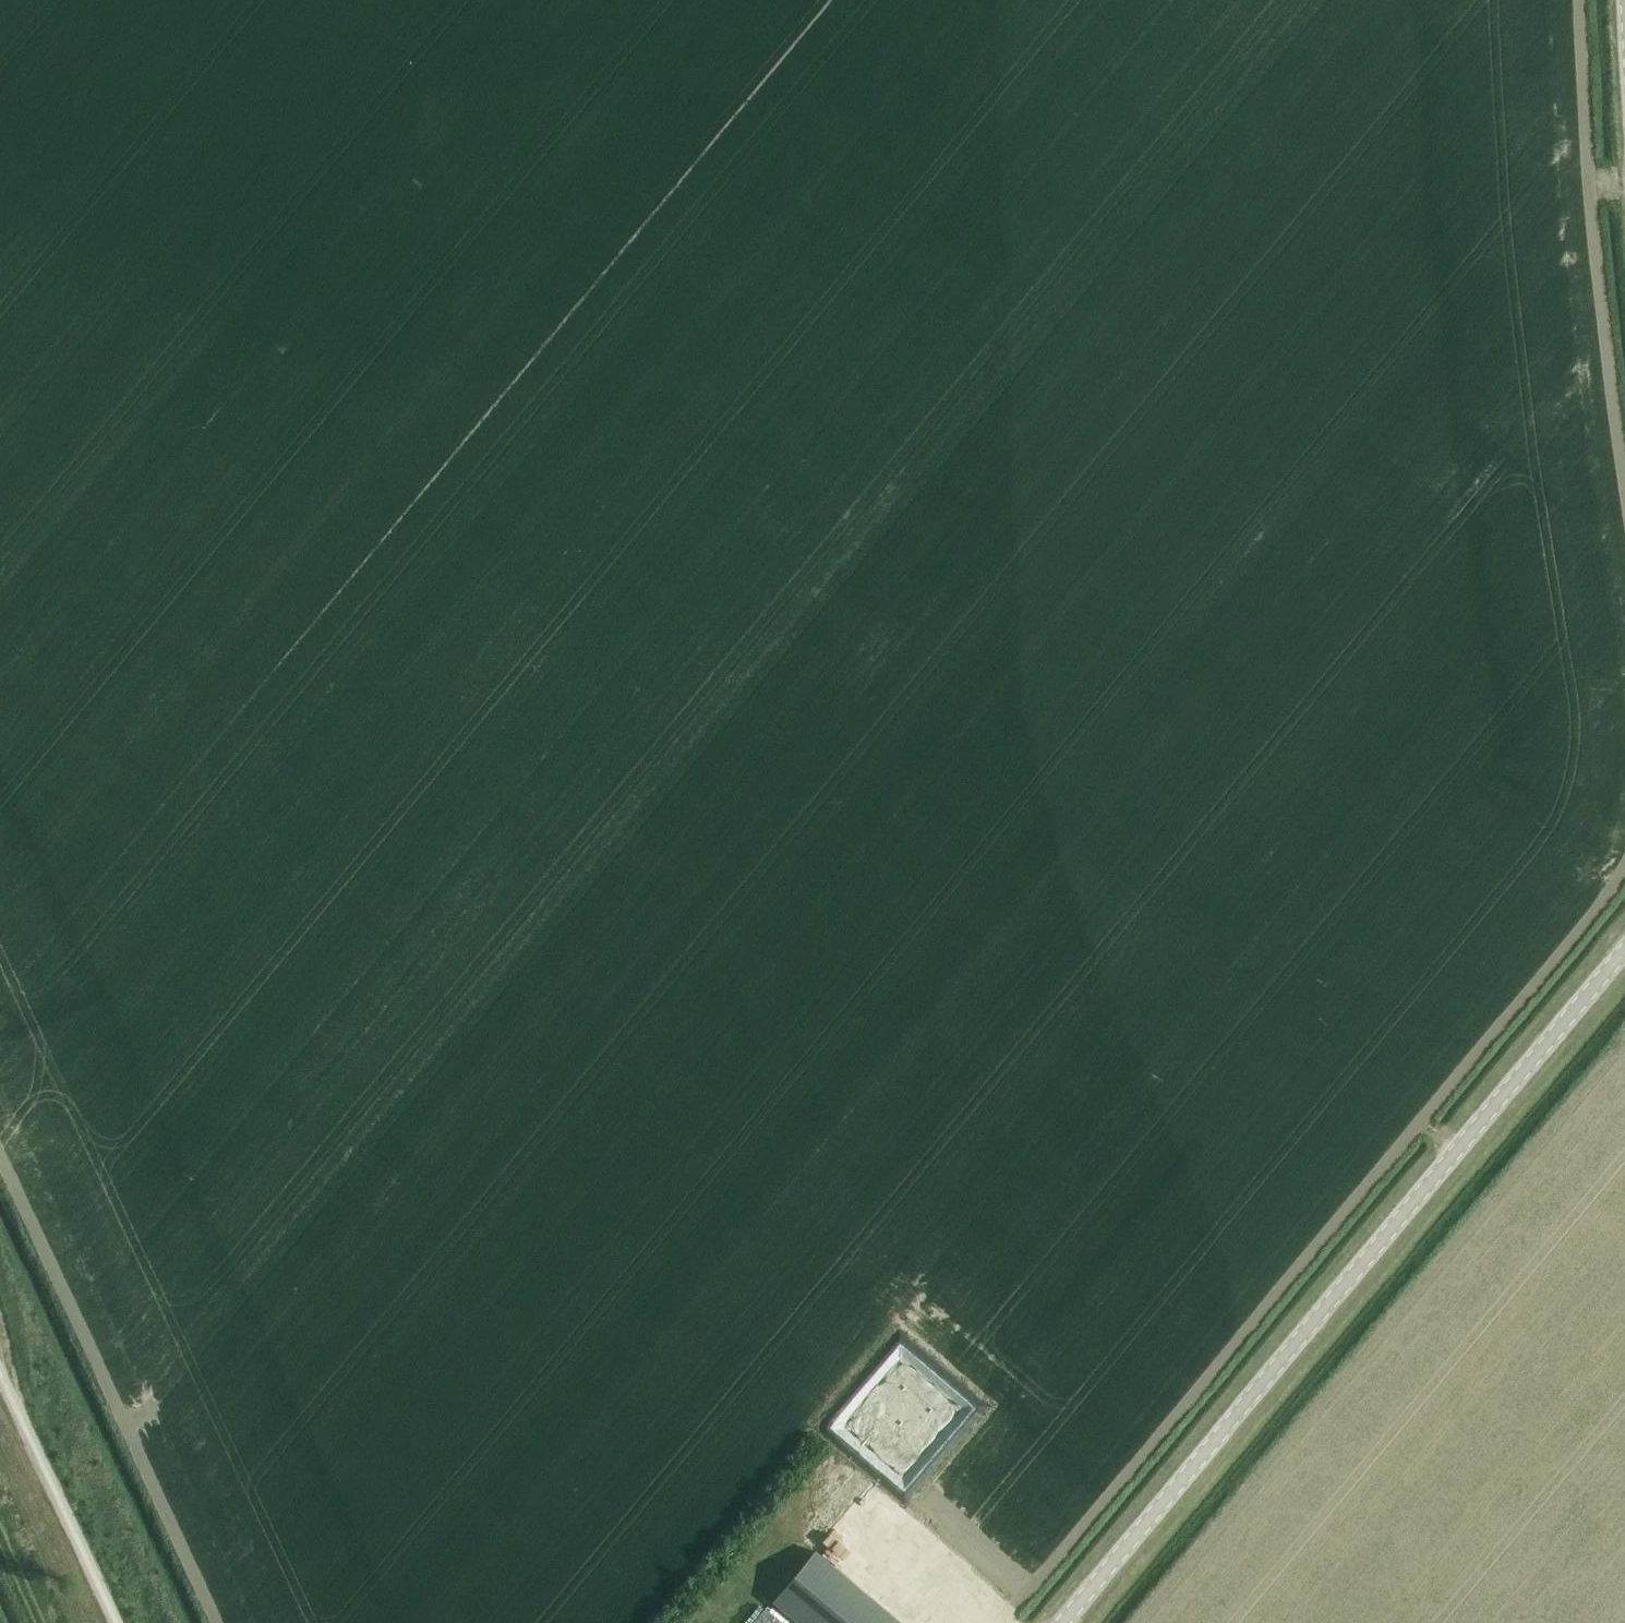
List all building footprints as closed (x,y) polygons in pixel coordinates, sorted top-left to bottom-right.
[(828,1428),(903,1493),(975,1407),(898,1343),(828,1428)] [(797,1622),(896,1622),(816,1555),(774,1604),(797,1622)] [(752,1622),(785,1622),(766,1607),(752,1622)]
